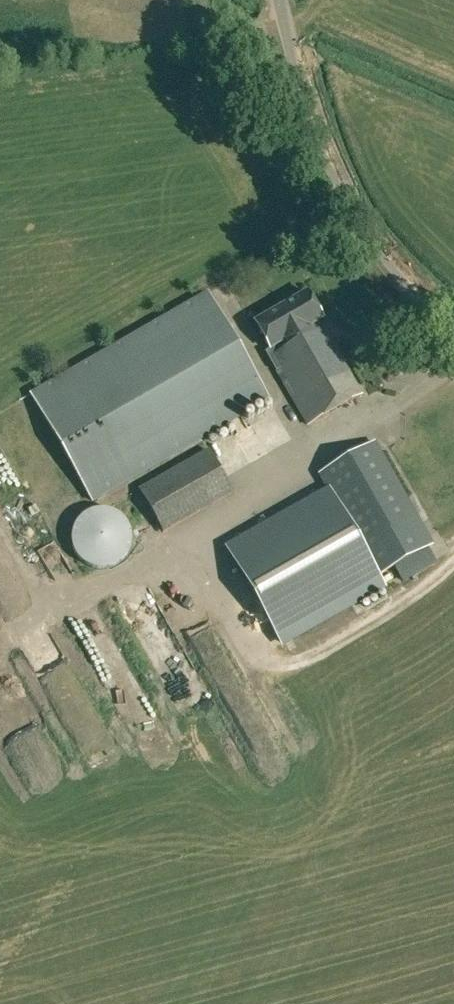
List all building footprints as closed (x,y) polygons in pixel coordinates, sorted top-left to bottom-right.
[(235,42),(235,32),(221,32),(221,42),(235,42)] [(307,291),(254,321),(254,322),(270,349),(273,347),(276,353),(269,357),(276,369),(315,346),(316,349),(332,341),(324,328),(327,326),(307,291)] [(269,399),(207,292),(31,393),(93,500),(269,399)] [(276,369),(308,424),(362,393),(332,341),(316,349),(315,346),(276,369)] [(426,548),(433,544),(375,443),(320,475),(329,491),(377,576),(392,568),(426,548)] [(163,531),(233,492),(209,450),(139,490),(163,531)] [(377,576),(329,491),(225,551),(282,652),(387,593),(377,576)] [(435,562),(426,548),(392,568),(400,582),(435,562)] [(35,604),(23,608),(27,620),(40,616),(35,604)] [(13,666),(0,673),(0,683),(12,708),(29,700),(13,666)]
